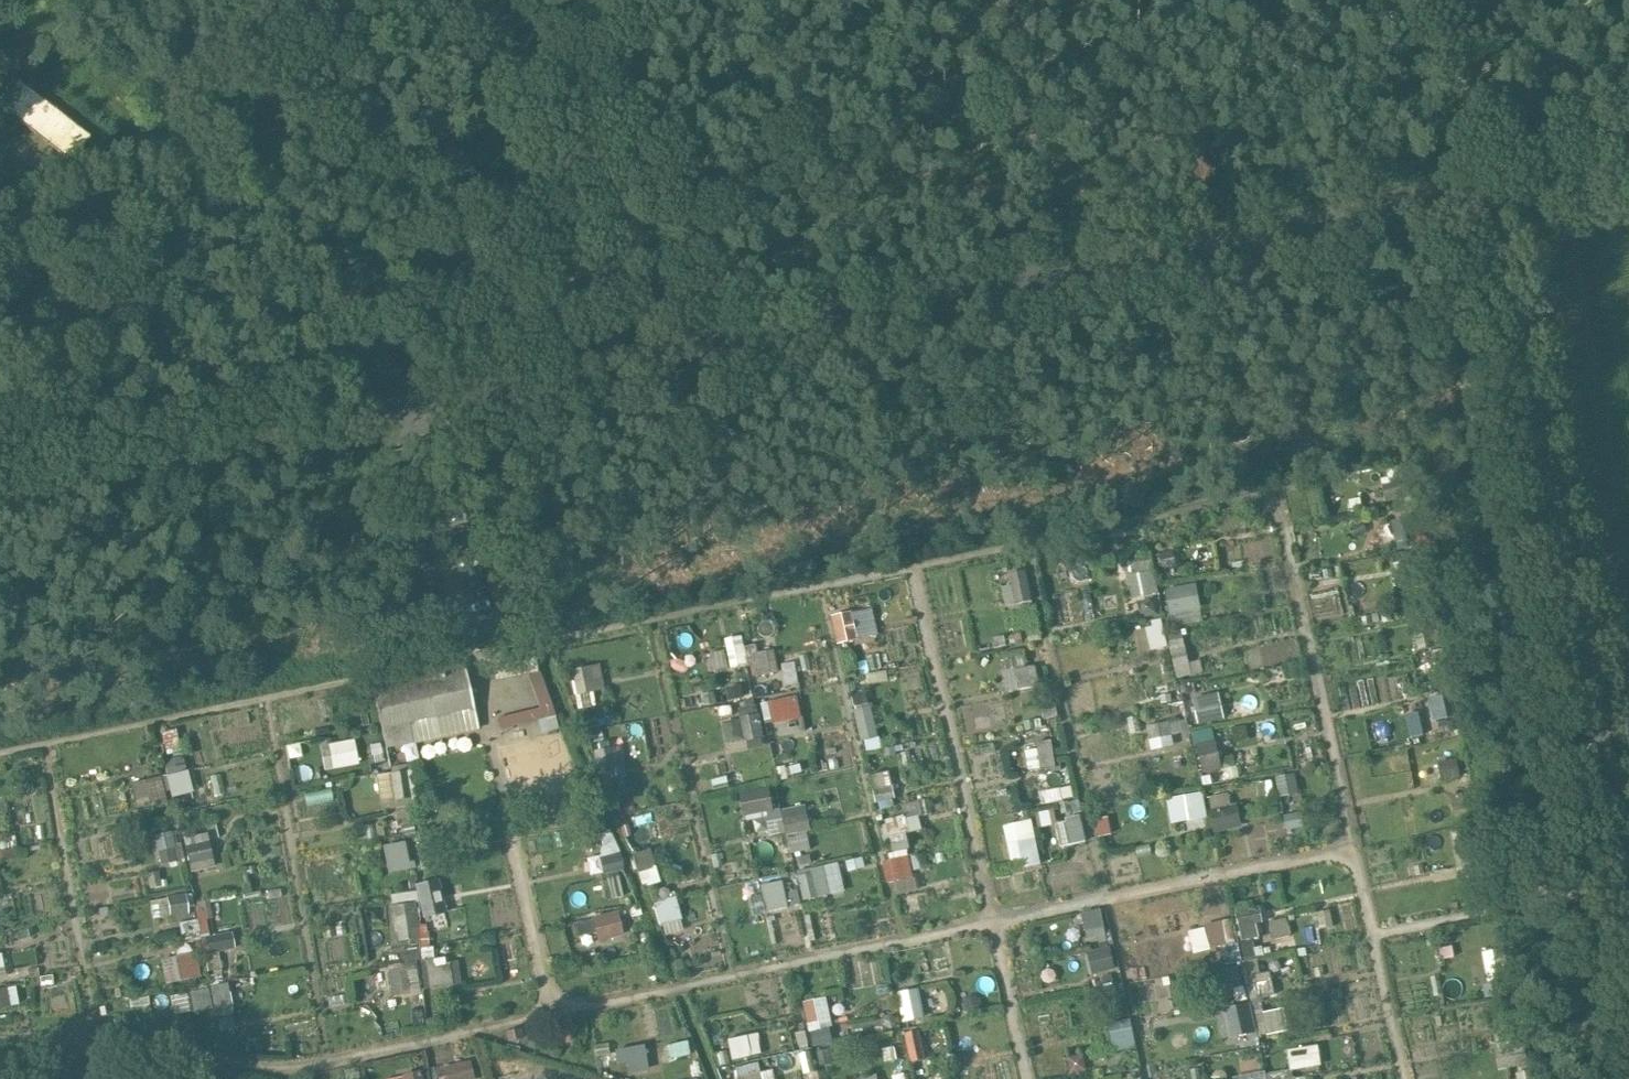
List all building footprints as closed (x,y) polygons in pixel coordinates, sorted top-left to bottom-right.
[(0,103),(0,106),(14,117),(33,94),(17,81),(0,103)] [(90,138),(33,94),(14,117),(72,162),(90,138)] [(35,152),(14,135),(3,149),(24,166),(35,152)] [(1136,562),(1139,574),(1129,576),(1134,598),(1161,593),(1154,558),(1136,562)] [(1026,570),(1008,574),(1011,585),(1015,604),(1031,601),(1026,570)] [(1195,583),(1166,588),(1172,617),(1200,612),(1195,583)] [(1011,585),(1002,587),(1006,606),(1015,604),(1011,585)] [(1143,616),(1161,612),(1157,596),(1140,600),(1143,616)] [(874,605),(834,615),(841,644),(881,634),(874,605)] [(1167,622),(1151,622),(1152,648),(1168,648),(1167,622)] [(1205,673),(1203,658),(1190,660),(1186,630),(1172,632),(1178,676),(1205,673)] [(746,635),(728,636),(730,666),(748,665),(746,635)] [(749,650),(755,676),(781,671),(775,644),(749,650)] [(727,650),(712,651),(714,668),(729,667),(727,650)] [(1003,657),(1005,669),(1030,664),(1028,652),(1003,657)] [(535,654),(503,660),(506,676),(535,670),(532,659),(536,659),(535,654)] [(463,661),(398,676),(408,722),(473,708),(463,661)] [(598,664),(571,669),(576,695),(603,689),(598,664)] [(1005,670),(1008,691),(1042,685),(1038,664),(1005,670)] [(540,672),(526,675),(538,707),(496,717),(499,729),(556,715),(540,672)] [(1219,694),(1192,699),(1198,725),(1224,719),(1219,694)] [(770,722),(803,718),(801,696),(767,700),(770,722)] [(1451,716),(1448,696),(1432,699),(1435,718),(1451,716)] [(876,705),(859,707),(864,750),(881,748),(876,705)] [(765,737),(760,713),(740,718),(745,741),(765,737)] [(1170,722),(1146,726),(1152,751),(1175,746),(1170,722)] [(1201,756),(1221,750),(1214,727),(1194,732),(1201,756)] [(1028,750),(1031,769),(1058,766),(1054,738),(1039,741),(1040,748),(1028,750)] [(355,740),(320,746),(325,770),(359,764),(355,740)] [(1222,753),(1201,756),(1203,770),(1224,767),(1222,753)] [(1224,756),(1229,778),(1240,775),(1235,753),(1224,756)] [(168,773),(187,772),(186,757),(168,758),(168,773)] [(1444,781),(1463,777),(1459,757),(1440,761),(1444,781)] [(381,798),(411,797),(410,771),(380,772),(381,798)] [(1297,772),(1278,775),(1281,795),(1300,792),(1297,772)] [(138,803),(168,798),(164,775),(134,781),(138,803)] [(1044,802),(1074,797),(1072,786),(1042,791),(1044,802)] [(769,787),(739,793),(743,816),(773,810),(769,787)] [(1209,797),(1215,819),(1239,812),(1233,790),(1209,797)] [(1202,793),(1168,800),(1172,824),(1206,817),(1202,793)] [(908,802),(909,828),(922,828),(921,802),(908,802)] [(806,805),(781,810),(786,835),(811,830),(806,805)] [(1214,818),(1216,830),(1245,826),(1243,814),(1214,818)] [(887,820),(897,856),(915,851),(904,815),(887,820)] [(1084,816),(1061,819),(1064,844),(1087,842),(1084,816)] [(1005,824),(1014,860),(1042,853),(1033,817),(1005,824)] [(156,833),(161,864),(183,860),(178,829),(156,833)] [(211,829),(186,832),(188,851),(213,848),(211,829)] [(409,840),(385,843),(389,872),(413,868),(409,840)] [(644,887),(663,880),(652,847),(633,853),(644,887)] [(190,854),(193,871),(218,866),(214,849),(190,854)] [(912,854),(884,859),(889,883),(897,881),(899,894),(919,890),(912,854)] [(801,870),(804,898),(847,893),(843,865),(801,870)] [(437,879),(415,885),(423,917),(445,912),(437,879)] [(789,906),(783,881),(761,886),(767,911),(789,906)] [(154,918),(190,916),(189,895),(153,897),(154,918)] [(655,902),(663,925),(684,918),(677,895),(655,902)] [(620,909),(594,914),(599,940),(625,935),(620,909)] [(1100,910),(1081,913),(1087,944),(1106,941),(1100,910)] [(1241,915),(1241,939),(1261,939),(1261,915),(1241,915)] [(1276,939),(1292,935),(1289,918),(1272,921),(1276,939)] [(576,920),(578,934),(596,932),(594,919),(576,920)] [(1239,961),(1238,921),(1210,922),(1211,954),(1225,953),(1225,961),(1239,961)] [(1192,929),(1196,953),(1211,950),(1207,927),(1192,929)] [(210,960),(236,961),(236,942),(211,941),(210,960)] [(1110,947),(1088,952),(1093,975),(1115,970),(1110,947)] [(1506,980),(1501,949),(1483,952),(1488,983),(1506,980)] [(168,982),(201,977),(197,953),(164,958),(168,982)] [(420,992),(419,960),(390,961),(391,992),(420,992)] [(447,970),(429,973),(432,990),(450,988),(447,970)] [(1269,973),(1251,977),(1256,999),(1275,995),(1269,973)] [(922,987),(900,990),(905,1020),(926,1017),(922,987)] [(827,997),(803,1002),(809,1032),(833,1027),(827,997)] [(1249,1003),(1223,1009),(1230,1039),(1256,1033),(1249,1003)] [(1282,1009),(1257,1015),(1261,1038),(1287,1033),(1282,1009)] [(728,1038),(733,1060),(764,1053),(759,1031),(728,1038)] [(919,1031),(905,1034),(911,1061),(925,1058),(919,1031)] [(1519,1031),(1492,1035),(1497,1069),(1525,1065),(1519,1031)] [(644,1044),(614,1050),(617,1065),(625,1064),(627,1073),(648,1069),(644,1044)] [(818,1047),(823,1065),(836,1062),(831,1044),(818,1047)] [(1317,1046),(1286,1051),(1289,1072),(1320,1067),(1317,1046)] [(1070,1058),(1072,1072),(1088,1069),(1085,1055),(1070,1058)] [(444,1065),(447,1078),(477,1078),(473,1059),(444,1065)] [(764,1071),(760,1060),(735,1069),(739,1078),(778,1078),(774,1067),(764,1071)] [(388,1078),(423,1078),(421,1070),(388,1078)]
